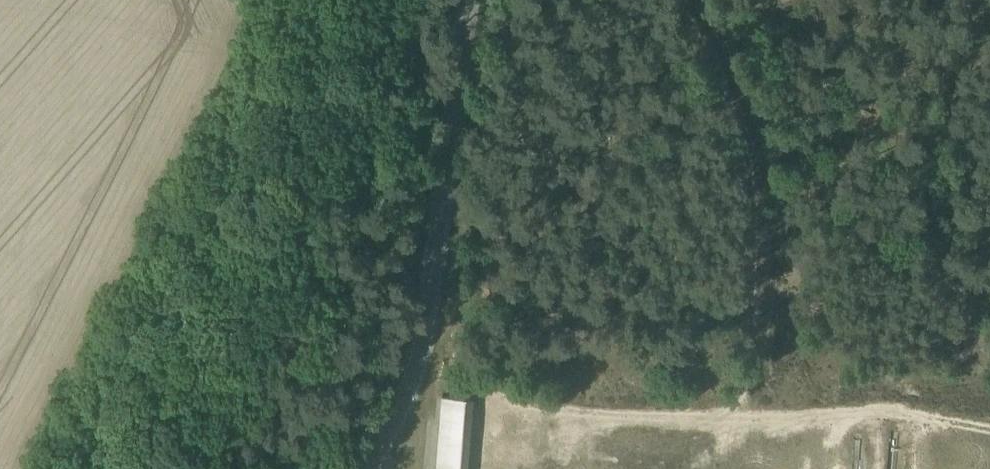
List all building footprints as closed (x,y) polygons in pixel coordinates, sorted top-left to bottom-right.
[(435,468),(467,468),(473,400),(441,397),(435,468)]
